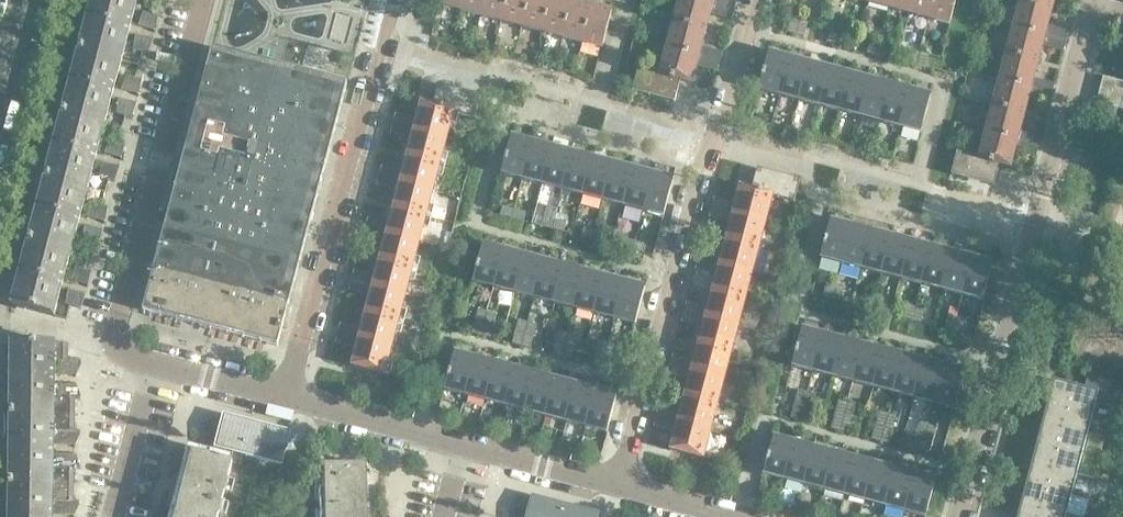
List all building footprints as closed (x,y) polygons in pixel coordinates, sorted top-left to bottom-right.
[(137,0),(92,0),(91,4),(89,3),(87,10),(89,10),(87,18),(129,29),(137,0)] [(463,0),(441,0),(439,5),(460,11),(463,0)] [(484,0),(463,0),(460,11),(480,16),(484,0)] [(506,0),(484,0),(480,16),(500,21),(506,0)] [(528,0),(506,0),(500,21),(521,27),(528,0)] [(549,0),(528,0),(521,27),(541,32),(549,0)] [(570,2),(564,0),(549,0),(541,32),(561,37),(570,2)] [(712,5),(695,0),(678,0),(672,22),(705,31),(712,5)] [(736,1),(733,0),(721,0),(719,6),(733,10),(736,1)] [(890,0),(868,0),(868,3),(888,8),(890,0)] [(912,0),(890,0),(888,8),(908,14),(912,0)] [(933,0),(912,0),(908,14),(928,19),(933,0)] [(955,0),(933,0),(928,19),(949,24),(955,0)] [(1054,0),(1019,0),(1019,1),(1052,10),(1054,0)] [(1045,36),(1052,10),(1019,1),(1012,28),(1045,36)] [(581,43),(591,7),(570,2),(561,37),(581,43)] [(731,19),(733,10),(719,6),(717,15),(731,19)] [(602,48),(610,15),(611,12),(591,7),(581,43),(602,48)] [(155,31),(158,16),(143,12),(139,26),(155,31)] [(121,61),(128,34),(129,29),(87,18),(85,25),(83,24),(81,31),(83,32),(79,50),(121,61)] [(795,34),(798,20),(790,18),(786,32),(795,34)] [(804,36),(807,23),(798,20),(795,34),(804,36)] [(698,57),(705,31),(672,22),(665,48),(698,57)] [(1038,62),(1045,36),(1012,28),(1005,54),(1038,62)] [(1066,42),(1068,32),(1054,28),(1052,38),(1066,42)] [(835,45),(839,31),(830,29),(826,42),(835,45)] [(844,47),(848,33),(839,31),(835,45),(844,47)] [(148,55),(152,40),(135,36),(133,50),(148,55)] [(1063,51),(1066,42),(1052,38),(1049,47),(1063,51)] [(875,55),(879,42),(870,39),(866,53),(875,55)] [(884,58),(888,44),(879,42),(875,55),(884,58)] [(274,85),(279,65),(212,47),(206,68),(274,85)] [(691,83),(698,57),(665,48),(659,73),(658,75),(680,80),(691,83)] [(720,62),(722,53),(708,49),(705,58),(720,62)] [(112,93),(121,61),(79,50),(74,67),(72,67),(70,74),(72,74),(70,81),(112,93)] [(915,66),(919,52),(910,50),(907,64),(915,66)] [(924,68),(928,55),(919,52),(915,66),(924,68)] [(779,95),(788,59),(768,54),(763,71),(762,71),(761,77),(758,89),(779,95)] [(1031,89),(1038,62),(1005,54),(998,80),(1031,89)] [(717,71),(720,62),(705,58),(703,68),(717,71)] [(799,100),(808,64),(788,59),(779,95),(799,100)] [(819,106),(828,70),(808,64),(799,100),(819,106)] [(342,103),(347,83),(279,65),(274,85),(342,103)] [(269,105),(274,85),(206,68),(201,88),(269,105)] [(674,101),(680,80),(658,75),(659,73),(638,68),(632,90),(674,101)] [(839,111),(849,75),(828,70),(819,106),(839,111)] [(138,94),(142,80),(126,75),(122,89),(138,94)] [(859,116),(869,80),(849,75),(839,111),(859,116)] [(1102,77),(1099,89),(1122,96),(1122,82),(1102,77)] [(879,122),(889,86),(869,80),(859,116),(879,122)] [(1024,115),(1031,89),(998,80),(991,106),(1024,115)] [(104,125),(111,97),(112,93),(70,81),(68,89),(66,88),(65,95),(67,95),(62,113),(104,125)] [(1052,94),(1055,85),(1040,81),(1038,90),(1052,94)] [(474,118),(480,96),(438,84),(432,106),(454,112),(453,112),(474,118)] [(336,123),(342,103),(274,85),(269,105),(336,123)] [(899,127),(909,91),(889,86),(879,122),(899,127)] [(263,125),(269,105),(201,88),(196,108),(263,125)] [(1122,102),(1122,96),(1099,89),(1096,102),(1117,108),(1121,109),(1122,102)] [(1050,103),(1052,94),(1038,90),(1035,99),(1050,103)] [(920,132),(930,97),(909,91),(899,127),(920,132)] [(131,118),(135,104),(119,99),(116,114),(131,118)] [(1113,121),(1117,108),(1096,102),(1092,115),(1113,121)] [(447,138),(453,112),(454,112),(432,106),(421,103),(413,129),(447,138)] [(331,143),(336,123),(269,105),(263,125),(331,143)] [(1017,141),(1024,115),(991,106),(984,132),(1017,141)] [(258,145),(263,125),(196,108),(191,128),(258,145)] [(96,156),(104,125),(62,113),(57,131),(55,131),(53,137),(55,138),(53,145),(96,156)] [(407,128),(409,118),(395,115),(392,124),(407,128)] [(404,137),(407,128),(392,124),(390,133),(404,137)] [(326,163),(331,143),(263,125),(258,145),(326,163)] [(253,165),(258,145),(191,128),(185,148),(253,165)] [(440,164),(447,138),(413,129),(407,155),(440,164)] [(1010,168),(1017,141),(984,132),(977,158),(977,159),(999,165),(1010,168)] [(1038,146),(1041,137),(1026,133),(1024,142),(1038,146)] [(522,179),(531,143),(510,138),(501,173),(522,179)] [(121,157),(125,143),(109,139),(105,153),(121,157)] [(1036,155),(1038,146),(1024,142),(1022,152),(1036,155)] [(542,184),(551,149),(531,143),(522,179),(542,184)] [(87,188),(94,161),(96,156),(53,145),(51,152),(49,152),(48,158),(50,159),(45,177),(87,188)] [(320,183),(326,163),(258,145),(253,165),(320,183)] [(247,185),(253,165),(185,148),(180,168),(247,185)] [(562,190),(571,154),(551,149),(542,184),(562,190)] [(993,186),(999,165),(977,159),(977,158),(956,152),(950,175),(993,186)] [(582,195),(591,159),(571,154),(562,190),(582,195)] [(433,190),(440,164),(407,155),(400,181),(433,190)] [(602,200),(612,164),(591,159),(582,195),(602,200)] [(114,182),(119,168),(102,163),(99,178),(114,182)] [(622,205),(632,170),(612,164),(602,200),(622,205)] [(315,203),(320,183),(253,165),(247,185),(315,203)] [(393,180),(395,171),(381,167),(379,176),(393,180)] [(242,206),(247,185),(180,168),(175,188),(242,206)] [(793,202),(799,180),(757,168),(751,190),(772,196),(772,197),(793,202)] [(642,211),(652,175),(632,170),(622,205),(642,211)] [(663,216),(673,180),(652,175),(642,211),(663,216)] [(390,189),(393,180),(379,176),(376,185),(390,189)] [(79,220),(87,188),(45,177),(40,195),(38,194),(37,201),(39,202),(37,209),(79,220)] [(426,216),(433,190),(400,181),(393,208),(426,216)] [(310,223),(315,203),(247,185),(242,206),(310,223)] [(765,222),(772,197),(772,196),(751,190),(739,187),(732,213),(765,222)] [(237,226),(242,206),(175,188),(169,208),(237,226)] [(726,212),(728,202),(714,199),(711,208),(726,212)] [(105,222),(107,207),(92,203),(88,217),(105,222)] [(304,243),(310,223),(242,206),(237,226),(304,243)] [(511,219),(514,210),(502,206),(499,215),(511,219)] [(232,246),(237,226),(169,208),(164,228),(232,246)] [(419,243),(426,216),(393,208),(386,234),(419,243)] [(723,221),(726,212),(711,208),(709,217),(723,221)] [(70,252),(78,225),(79,220),(37,209),(35,216),(33,215),(31,222),(33,223),(28,241),(70,252)] [(523,222),(526,213),(514,210),(511,219),(523,222)] [(758,248),(765,222),(732,213),(725,239),(758,248)] [(552,229),(554,220),(542,217),(540,226),(552,229)] [(379,232),(381,223),(367,219),(365,228),(379,232)] [(563,232),(566,223),(554,220),(552,229),(563,232)] [(841,263),(850,227),(829,222),(820,257),(841,263)] [(299,263),(304,243),(237,226),(232,246),(299,263)] [(861,268),(870,232),(850,227),(841,263),(861,268)] [(98,246),(101,232),(85,228),(82,242),(98,246)] [(226,266),(232,246),(164,228),(159,248),(226,266)] [(377,241),(379,232),(365,228),(362,238),(377,241)] [(592,240),(594,231),(582,228),(580,236),(592,240)] [(604,243),(606,234),(594,231),(592,240),(604,243)] [(881,273),(890,238),(870,232),(861,268),(881,273)] [(412,269),(419,243),(386,234),(379,260),(412,269)] [(632,250),(634,241),(622,238),(620,247),(632,250)] [(901,279),(911,243),(890,238),(881,273),(901,279)] [(752,274),(758,248),(725,239),(719,265),(752,274)] [(62,284),(70,252),(28,241),(23,259),(21,258),(20,265),(22,265),(20,272),(62,284)] [(644,254),(646,245),(634,241),(632,250),(644,254)] [(921,284),(931,248),(911,243),(901,279),(921,284)] [(294,283),(299,263),(232,246),(226,266),(294,283)] [(493,287),(503,251),(482,246),(472,281),(493,287)] [(221,286),(226,266),(159,248),(154,268),(221,286)] [(941,289),(951,254),(931,248),(921,284),(941,289)] [(513,292),(523,256),(503,251),(493,287),(513,292)] [(712,264),(714,255),(700,251),(697,260),(712,264)] [(961,295),(971,259),(951,254),(941,289),(961,295)] [(533,298),(543,262),(523,256),(513,292),(533,298)] [(982,300),(992,264),(971,259),(961,295),(982,300)] [(405,295),(412,269),(379,260),(372,286),(405,295)] [(709,273),(712,264),(697,260),(695,269),(709,273)] [(553,303),(563,267),(543,262),(533,298),(553,303)] [(745,300),(752,274),(719,265),(712,292),(745,300)] [(289,303),(294,283),(226,266),(221,286),(289,303)] [(87,285),(91,271),(75,267),(72,281),(87,285)] [(574,308),(583,272),(563,267),(553,303),(574,308)] [(277,346),(289,303),(221,286),(154,268),(142,311),(277,346)] [(54,316),(61,289),(62,284),(20,272),(18,280),(16,279),(14,286),(16,286),(11,305),(17,306),(16,308),(25,310),(25,308),(54,316)] [(365,285),(368,275),(353,272),(351,281),(365,285)] [(594,314),(603,278),(583,272),(574,308),(594,314)] [(614,319),(623,283),(603,278),(594,314),(614,319)] [(363,294),(365,285),(351,281),(348,290),(363,294)] [(635,324),(644,289),(623,283),(614,319),(635,324)] [(831,299),(834,285),(826,283),(822,297),(831,299)] [(840,302),(843,288),(834,285),(831,299),(840,302)] [(398,321),(405,295),(372,286),(365,312),(398,321)] [(81,310),(85,296),(68,291),(66,305),(81,310)] [(738,326),(745,300),(712,292),(705,318),(738,326)] [(871,310),(875,296),(866,293),(862,307),(871,310)] [(880,312),(883,298),(875,296),(871,310),(880,312)] [(698,316),(700,307),(686,303),(684,312),(698,316)] [(911,320),(915,307),(906,304),(903,318),(911,320)] [(920,323),(924,309),(915,307),(911,320),(920,323)] [(484,323),(487,311),(478,309),(475,321),(484,323)] [(493,326),(496,314),(487,311),(484,323),(493,326)] [(391,347),(398,321),(365,312),(358,338),(391,347)] [(695,325),(698,316),(684,312),(681,322),(695,325)] [(953,331),(956,317),(947,315),(944,329),(953,331)] [(961,334),(965,320),(956,317),(953,331),(961,334)] [(731,353),(738,326),(705,318),(698,344),(731,353)] [(524,334),(527,322),(518,320),(515,332),(524,334)] [(481,335),(484,323),(475,321),(471,333),(481,335)] [(533,336),(536,324),(527,322),(524,334),(533,336)] [(490,338),(493,326),(484,323),(481,335),(490,338)] [(351,337),(354,328),(339,324),(337,333),(351,337)] [(564,344),(567,333),(558,330),(555,342),(564,344)] [(812,371),(822,335),(801,330),(791,366),(812,371)] [(521,346),(524,334),(515,332),(512,343),(521,346)] [(349,346),(351,337),(337,333),(335,342),(349,346)] [(573,347),(577,335),(567,333),(564,344),(573,347)] [(530,348),(533,336),(524,334),(521,346),(530,348)] [(832,377),(842,341),(822,335),(812,371),(832,377)] [(384,374),(391,347),(358,338),(351,365),(384,374)] [(604,355),(607,343),(598,341),(595,353),(604,355)] [(852,382),(862,346),(842,341),(832,377),(852,382)] [(561,356),(564,344),(555,342),(552,354),(561,356)] [(54,375),(54,360),(54,343),(10,343),(10,346),(6,346),(6,357),(7,357),(7,371),(11,373),(11,385),(6,387),(5,414),(53,415),(54,399),(54,384),(54,375)] [(67,360),(68,343),(54,343),(54,360),(67,360)] [(613,357),(616,346),(607,343),(604,355),(613,357)] [(570,359),(573,347),(564,344),(561,356),(570,359)] [(724,379),(731,353),(698,344),(691,370),(724,379)] [(872,387),(882,351),(862,346),(852,382),(872,387)] [(892,392),(902,357),(882,351),(872,387),(892,392)] [(601,367),(604,355),(595,353),(592,365),(601,367)] [(465,395),(474,359),(453,354),(449,372),(448,372),(447,378),(444,390),(465,395)] [(610,369),(613,357),(604,355),(601,367),(610,369)] [(684,369),(686,359),(672,356),(670,365),(684,369)] [(913,398),(922,362),(902,357),(892,392),(913,398)] [(485,401),(494,365),(474,359),(465,395),(485,401)] [(76,375),(81,365),(81,360),(67,360),(54,360),(54,375),(76,375)] [(933,403),(942,367),(922,362),(913,398),(933,403)] [(505,406),(514,370),(494,365),(485,401),(505,406)] [(682,378),(684,369),(670,365),(667,374),(682,378)] [(954,408),(963,373),(942,367),(933,403),(954,408)] [(525,411),(535,375),(514,370),(505,406),(525,411)] [(717,405),(724,379),(691,370),(684,396),(717,405)] [(545,416),(555,381),(535,375),(525,411),(545,416)] [(1098,392),(1053,380),(1017,516),(1065,516),(1098,392)] [(565,422),(575,386),(555,381),(545,416),(565,422)] [(80,394),(76,385),(54,384),(54,399),(75,399),(80,399),(80,394)] [(585,427),(595,391),(575,386),(565,422),(585,427)] [(803,406),(806,392),(797,390),(794,404),(803,406)] [(606,432),(616,397),(595,391),(585,427),(606,432)] [(812,408),(815,395),(806,392),(803,406),(812,408)] [(710,431),(717,405),(684,396),(677,422),(710,431)] [(74,415),(75,399),(54,399),(53,415),(74,415)] [(843,417),(847,403),(838,401),(834,415),(843,417)] [(852,420),(856,405),(847,403),(843,417),(852,420)] [(799,420),(803,406),(794,404),(790,418),(799,420)] [(808,422),(811,409),(812,408),(803,406),(799,420),(808,422)] [(670,421),(673,412),(658,408),(656,417),(670,421)] [(883,427),(887,413),(878,411),(874,425),(883,427)] [(892,429),(895,416),(887,413),(883,427),(892,429)] [(53,445),(53,430),(53,415),(5,414),(5,441),(10,444),(10,455),(5,458),(4,484),(53,485),(53,469),(53,455),(53,445)] [(74,431),(74,415),(53,415),(53,430),(74,431)] [(248,455),(256,424),(222,415),(214,447),(215,447),(212,458),(229,463),(232,451),(248,455)] [(840,431),(843,417),(834,415),(830,429),(840,431)] [(668,430),(670,421),(656,417),(653,426),(668,430)] [(848,433),(852,420),(843,417),(840,431),(848,433)] [(703,458),(710,431),(677,422),(670,449),(703,458)] [(923,438),(927,424),(918,422),(914,436),(923,438)] [(282,464),(290,433),(256,424),(248,455),(282,464)] [(932,440),(936,426),(927,424),(923,438),(932,440)] [(879,441),(883,427),(874,425),(871,439),(879,441)] [(888,444),(892,430),(892,429),(883,427),(879,441),(888,444)] [(75,445),(80,435),(80,431),(74,431),(53,430),(53,445),(75,445)] [(919,452),(923,438),(914,436),(911,450),(919,452)] [(784,479),(793,444),(772,438),(768,456),(767,456),(766,462),(763,474),(784,479)] [(929,454),(932,440),(923,438),(919,452),(929,454)] [(804,485),(813,449),(793,444),(784,479),(804,485)] [(824,490),(833,454),(813,449),(804,485),(824,490)] [(231,463),(229,463),(212,458),(192,453),(175,516),(217,516),(231,463)] [(844,495),(853,459),(833,454),(824,490),(844,495)] [(79,465),(75,455),(53,455),(53,469),(74,469),(79,469),(79,465)] [(864,501),(873,465),(853,459),(844,495),(864,501)] [(884,506),(894,470),(873,465),(864,501),(884,506)] [(367,508),(366,484),(366,466),(325,467),(326,509),(367,508)] [(74,485),(74,469),(53,469),(53,485),(74,485)] [(904,511),(914,475),(894,470),(884,506),(904,511)] [(925,516),(934,481),(914,475),(904,511),(925,516)] [(52,501),(53,485),(4,484),(4,511),(9,514),(9,516),(52,516),(52,515),(52,501)] [(73,501),(74,485),(53,485),(52,501),(73,501)] [(565,505),(531,497),(526,516),(562,516),(565,505)] [(74,515),(79,506),(79,501),(73,501),(52,501),(52,515),(74,515)] [(598,514),(565,505),(562,516),(598,516),(598,514)] [(367,508),(326,509),(326,516),(367,516),(367,508)]
